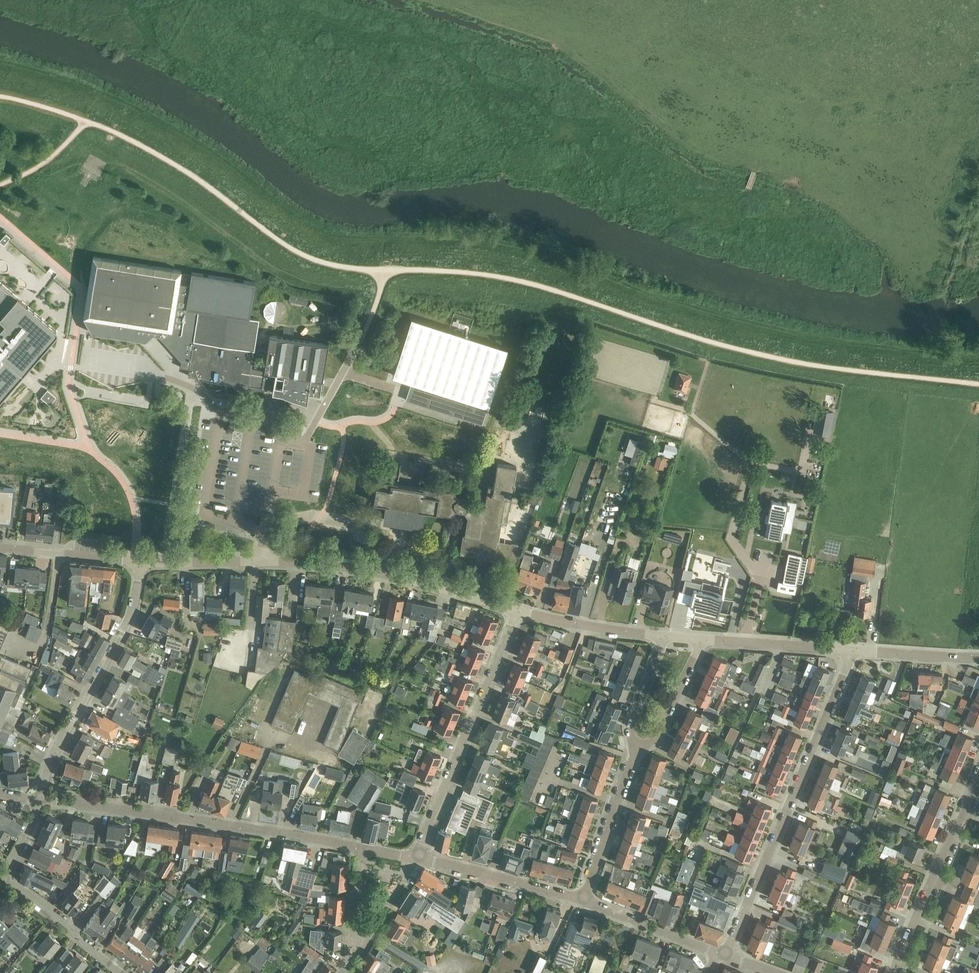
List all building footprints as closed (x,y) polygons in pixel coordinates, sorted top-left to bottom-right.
[(4,245),(11,237),(6,233),(0,240),(0,241),(4,245)] [(249,383),(251,367),(254,346),(262,347),(263,339),(256,338),(259,319),(249,317),(255,282),(192,272),(181,271),(181,270),(93,256),(84,316),(92,332),(145,341),(153,334),(162,335),(182,358),(181,366),(189,368),(188,375),(218,380),(217,382),(233,385),(233,382),(249,384),(249,383)] [(1,402),(58,335),(58,334),(57,332),(0,284),(0,403),(1,402)] [(288,301),(307,304),(308,297),(290,293),(288,301)] [(274,300),(264,300),(264,319),(274,319),(274,300)] [(411,316),(393,374),(412,380),(406,399),(482,423),(507,346),(411,316)] [(251,367),(249,383),(262,385),(262,386),(270,388),(273,388),(272,392),(282,394),(307,403),(308,394),(320,396),(321,390),(329,343),(269,334),(263,369),(251,367)] [(692,376),(679,372),(673,389),(687,393),(692,376)] [(48,389),(41,397),(50,405),(57,397),(48,389)] [(816,409),(812,430),(827,433),(831,412),(816,409)] [(659,429),(652,427),(648,440),(653,442),(653,441),(655,442),(659,429)] [(630,454),(628,463),(638,464),(642,439),(628,437),(625,453),(630,454)] [(676,455),(678,446),(665,443),(663,452),(676,455)] [(670,459),(657,455),(654,467),(663,469),(664,466),(668,467),(670,459)] [(387,504),(384,519),(421,525),(423,510),(436,511),(435,514),(436,514),(451,516),(451,517),(452,513),(456,511),(464,512),(468,516),(465,535),(463,534),(460,553),(477,556),(476,558),(495,561),(498,546),(496,546),(497,540),(499,541),(501,524),(507,525),(516,466),(497,463),(494,486),(488,485),(485,508),(479,507),(479,510),(469,509),(470,503),(467,499),(464,499),(460,498),(458,497),(455,493),(455,492),(439,490),(439,491),(397,485),(398,482),(378,479),(377,485),(376,485),(374,502),(387,504)] [(11,521),(14,488),(0,487),(0,520),(11,521)] [(33,492),(25,490),(23,502),(31,504),(33,492)] [(530,492),(528,502),(536,503),(535,508),(537,509),(539,504),(540,504),(543,496),(538,493),(535,493),(534,493),(530,492)] [(769,523),(767,536),(780,539),(783,522),(784,523),(785,515),(794,517),(797,503),(787,500),(786,503),(771,500),(767,522),(769,523)] [(56,513),(64,514),(65,501),(57,501),(56,513)] [(39,537),(41,521),(38,521),(39,512),(33,511),(32,513),(28,513),(27,519),(25,536),(39,537)] [(41,521),(39,537),(53,538),(55,523),(51,522),(51,513),(45,512),(44,521),(41,521)] [(663,538),(669,540),(672,532),(665,530),(663,538)] [(553,543),(549,556),(560,559),(564,547),(563,547),(565,541),(557,538),(555,544),(553,543)] [(588,555),(591,544),(581,541),(579,547),(577,552),(578,552),(588,555)] [(579,547),(569,543),(558,576),(552,575),(550,585),(556,586),(568,588),(567,594),(555,591),(552,606),(567,610),(568,604),(569,604),(573,586),(574,583),(558,579),(558,576),(569,580),(569,578),(571,573),(578,552),(577,552),(579,547)] [(789,547),(788,553),(786,562),(800,565),(804,550),(789,547)] [(520,588),(527,590),(534,570),(529,568),(530,565),(529,564),(532,555),(525,552),(519,568),(520,568),(519,573),(515,584),(521,586),(520,588)] [(816,557),(808,556),(806,570),(813,572),(816,557)] [(855,556),(853,565),(875,568),(876,560),(855,556)] [(632,557),(629,568),(638,570),(640,559),(632,557)] [(534,570),(527,590),(532,592),(533,590),(539,592),(544,575),(546,576),(551,561),(544,559),(541,569),(539,568),(538,571),(534,570)] [(87,603),(89,586),(79,585),(80,577),(81,577),(82,570),(81,570),(81,562),(71,561),(67,601),(73,602),(73,607),(86,608),(87,603)] [(90,578),(91,579),(93,563),(81,562),(81,570),(82,570),(81,577),(80,577),(79,585),(89,586),(90,578)] [(100,595),(101,591),(104,564),(93,563),(91,579),(92,579),(90,593),(96,593),(96,595),(100,595)] [(115,566),(104,564),(101,591),(100,595),(100,600),(107,600),(111,592),(112,581),(114,581),(115,566)] [(875,568),(853,565),(852,573),(873,576),(875,568)] [(26,584),(28,567),(16,566),(16,569),(9,568),(8,575),(8,585),(15,586),(15,583),(26,584)] [(28,567),(26,584),(37,585),(37,588),(45,589),(47,572),(40,571),(40,568),(28,567)] [(615,567),(611,580),(619,582),(614,596),(629,600),(638,570),(627,567),(626,570),(615,567)] [(684,567),(682,573),(692,575),(693,570),(684,567)] [(245,575),(231,574),(230,596),(226,595),(225,604),(242,605),(244,576),(245,576),(245,575)] [(204,593),(204,578),(192,578),(192,592),(191,592),(191,609),(199,609),(199,606),(206,606),(207,597),(207,593),(204,593)] [(694,604),(693,608),(717,613),(721,590),(700,587),(701,582),(683,579),(681,591),(691,593),(689,604),(694,604)] [(867,614),(869,614),(872,598),(865,597),(867,581),(855,579),(852,596),(857,597),(855,613),(862,613),(862,615),(867,615),(867,614)] [(258,645),(255,670),(248,669),(246,685),(253,689),(262,676),(268,672),(281,662),(286,650),(291,651),(294,638),(296,620),(269,617),(270,605),(274,605),(274,606),(283,607),(285,581),(271,580),(270,588),(268,588),(268,595),(258,594),(255,619),(266,620),(263,646),(258,645)] [(646,580),(641,598),(650,600),(650,598),(653,599),(651,607),(666,611),(673,588),(646,580)] [(796,585),(782,582),(778,581),(776,588),(795,592),(796,585)] [(306,583),(304,604),(304,605),(318,606),(320,585),(307,584),(307,583),(306,583)] [(574,586),(573,586),(569,604),(568,604),(567,610),(578,612),(580,602),(584,586),(575,584),(574,586)] [(329,619),(335,620),(336,619),(338,602),(333,602),(334,586),(320,585),(318,606),(317,613),(329,615),(329,619)] [(343,603),(338,602),(336,619),(335,620),(332,635),(339,636),(344,609),(356,611),(357,606),(360,591),(345,588),(343,603)] [(360,591),(357,606),(370,608),(371,609),(373,593),(360,591)] [(403,616),(400,616),(403,599),(390,596),(386,617),(374,615),(370,627),(377,628),(376,635),(382,636),(384,630),(385,630),(386,623),(401,626),(402,626),(403,616)] [(223,598),(207,597),(206,606),(205,619),(220,620),(220,623),(241,625),(242,619),(221,617),(223,598)] [(180,600),(164,598),(163,607),(179,609),(180,600)] [(411,622),(421,624),(425,603),(412,601),(410,612),(404,611),(403,616),(402,626),(401,626),(400,635),(402,635),(403,633),(404,627),(408,628),(410,628),(411,622)] [(303,619),(304,605),(304,604),(298,603),(296,618),(303,619)] [(425,603),(421,624),(431,626),(430,632),(437,634),(438,627),(440,627),(442,619),(435,617),(438,606),(425,603)] [(108,627),(112,613),(99,610),(96,624),(108,627)] [(12,618),(0,613),(0,648),(12,618)] [(479,626),(493,631),(498,620),(481,613),(479,618),(482,619),(480,623),(479,626)] [(366,626),(370,627),(374,615),(369,614),(366,626)] [(34,615),(31,622),(37,625),(40,617),(34,615)] [(93,625),(96,619),(90,615),(87,621),(93,625)] [(160,620),(149,615),(142,628),(154,635),(157,628),(166,632),(172,619),(163,615),(160,620)] [(81,632),(84,624),(72,620),(69,627),(81,632)] [(219,625),(219,622),(204,623),(204,635),(220,634),(220,632),(223,632),(225,625),(219,625)] [(25,638),(37,642),(42,629),(30,624),(25,638)] [(52,632),(58,635),(64,639),(68,632),(61,629),(53,625),(52,632)] [(488,643),(493,631),(479,626),(475,632),(473,631),(471,635),(488,643)] [(452,632),(465,638),(468,632),(454,627),(452,632)] [(527,632),(522,644),(536,649),(539,642),(543,644),(547,635),(536,630),(534,635),(527,632)] [(85,631),(81,638),(86,640),(87,638),(93,642),(92,642),(105,650),(110,640),(98,633),(95,636),(85,631)] [(446,634),(439,632),(436,640),(442,643),(446,634)] [(463,644),(465,638),(452,632),(450,638),(463,644)] [(79,642),(81,638),(74,634),(72,640),(79,643),(79,642)] [(173,647),(175,639),(175,638),(168,636),(165,645),(166,646),(173,647)] [(87,638),(86,640),(83,644),(89,648),(87,652),(85,655),(98,662),(105,650),(92,642),(93,642),(87,638)] [(66,643),(65,643),(57,639),(54,644),(60,648),(61,646),(70,651),(73,646),(66,643)] [(183,641),(175,639),(173,647),(171,652),(170,656),(178,658),(183,641)] [(619,657),(637,664),(639,659),(642,653),(641,653),(629,648),(627,654),(619,651),(621,645),(616,644),(612,642),(595,639),(594,646),(593,649),(612,653),(611,654),(619,657)] [(465,655),(480,662),(485,650),(468,643),(466,648),(468,649),(465,655)] [(531,661),(536,649),(522,644),(517,655),(531,661)] [(565,645),(560,658),(568,661),(573,648),(565,645)] [(78,649),(73,646),(70,651),(69,652),(75,655),(78,649)] [(137,654),(125,647),(117,660),(130,667),(132,665),(144,671),(141,676),(162,683),(165,673),(148,664),(147,665),(135,658),(137,654)] [(50,663),(54,665),(60,653),(53,649),(50,663)] [(78,654),(75,659),(81,662),(79,665),(92,672),(98,662),(85,655),(87,652),(81,649),(78,654)] [(203,662),(212,662),(212,652),(203,652),(203,662)] [(20,709),(15,706),(32,667),(0,653),(0,731),(1,728),(11,705),(20,709)] [(619,657),(611,654),(609,660),(597,655),(594,662),(606,667),(607,666),(613,668),(614,663),(622,666),(620,671),(633,676),(633,675),(635,670),(637,664),(619,657)] [(441,664),(453,668),(455,663),(457,658),(449,655),(447,659),(443,658),(441,663),(441,664)] [(475,673),(480,662),(465,655),(462,663),(460,662),(459,666),(475,673)] [(737,672),(729,669),(731,663),(714,655),(712,661),(709,667),(727,675),(734,678),(737,672)] [(335,657),(329,670),(334,672),(340,659),(335,657)] [(781,663),(785,665),(791,667),(793,661),(783,657),(781,663)] [(86,682),(92,672),(79,665),(81,662),(75,659),(71,665),(77,669),(74,675),(86,682)] [(38,668),(49,674),(53,668),(42,662),(38,668)] [(411,669),(423,673),(427,664),(419,662),(411,669)] [(514,662),(510,674),(523,680),(528,668),(514,662)] [(751,683),(756,685),(758,686),(766,668),(767,666),(760,663),(751,683)] [(453,668),(441,664),(439,669),(451,674),(453,668)] [(806,668),(804,673),(824,682),(826,676),(827,676),(829,671),(829,670),(817,665),(814,671),(806,668)] [(357,669),(351,666),(348,675),(354,678),(357,669)] [(597,675),(603,677),(608,679),(613,668),(607,666),(606,667),(605,672),(599,670),(597,675)] [(322,679),(295,667),(271,724),(293,733),(309,693),(339,706),(323,744),(339,750),(360,700),(363,701),(367,692),(324,674),(322,679)] [(727,675),(709,667),(707,672),(704,677),(722,686),(723,685),(727,675)] [(64,675),(53,668),(49,674),(45,683),(52,687),(53,685),(58,688),(54,694),(68,702),(74,691),(67,687),(68,685),(61,681),(64,675)] [(546,672),(542,670),(536,668),(534,673),(539,675),(540,675),(544,677),(546,672)] [(784,670),(781,676),(793,682),(796,675),(784,670)] [(592,682),(594,676),(584,671),(581,678),(592,682)] [(633,676),(620,671),(616,682),(628,687),(631,681),(633,676)] [(453,672),(452,673),(450,680),(455,682),(453,686),(467,692),(472,680),(453,672)] [(557,676),(548,672),(545,678),(555,682),(557,676)] [(740,678),(747,680),(749,675),(743,672),(740,678)] [(917,707),(923,708),(923,700),(928,700),(929,693),(930,673),(918,672),(917,685),(924,686),(924,690),(923,693),(910,693),(909,705),(917,707)] [(799,684),(807,688),(819,693),(820,693),(822,687),(824,682),(804,673),(799,684)] [(930,673),(929,693),(935,693),(936,686),(941,686),(942,674),(930,673)] [(127,696),(135,699),(128,695),(130,692),(123,688),(127,681),(115,674),(108,686),(127,696)] [(518,691),(523,680),(510,674),(505,686),(518,691)] [(862,674),(858,685),(870,690),(874,679),(862,674)] [(975,678),(964,674),(962,680),(973,685),(975,678)] [(793,682),(781,676),(778,683),(790,688),(793,682)] [(608,679),(603,677),(599,688),(604,690),(608,679)] [(722,686),(704,677),(702,682),(702,683),(699,688),(712,694),(717,696),(719,691),(722,692),(720,697),(725,700),(730,688),(723,685),(722,686)] [(151,684),(140,678),(137,684),(148,690),(151,684)] [(888,678),(884,689),(891,692),(896,681),(888,678)] [(756,685),(751,683),(743,679),(740,687),(753,693),(756,685)] [(956,681),(950,679),(947,685),(954,688),(956,681)] [(384,688),(387,682),(381,680),(378,686),(384,688)] [(387,682),(384,688),(391,691),(393,685),(387,682)] [(628,687),(616,682),(612,693),(624,698),(627,692),(626,692),(628,687)] [(394,692),(400,695),(404,687),(398,684),(394,692)] [(858,685),(853,696),(865,701),(870,690),(858,685)] [(136,699),(135,699),(127,696),(108,686),(101,698),(118,707),(115,712),(124,717),(137,723),(146,726),(145,726),(146,723),(138,719),(139,717),(128,712),(136,699)] [(463,703),(467,692),(453,686),(450,693),(448,692),(446,696),(463,703)] [(430,687),(427,693),(430,694),(434,695),(436,690),(430,687)] [(712,694),(699,688),(697,693),(694,699),(706,705),(712,694)] [(807,688),(803,699),(815,704),(817,698),(819,693),(807,688)] [(878,688),(876,693),(887,697),(888,695),(884,694),(885,691),(878,688)] [(741,701),(743,695),(731,689),(728,696),(741,701)] [(434,695),(440,699),(443,693),(436,690),(434,695)] [(787,696),(774,691),(771,699),(784,704),(787,696)] [(597,692),(595,697),(600,699),(604,701),(606,696),(597,692)] [(497,704),(511,710),(516,712),(521,701),(515,698),(511,697),(502,693),(497,704)] [(438,704),(440,699),(434,695),(430,694),(427,700),(438,704)] [(755,708),(760,711),(766,698),(761,695),(755,708)] [(800,705),(798,710),(810,716),(810,715),(813,709),(812,709),(815,704),(803,699),(796,696),(793,702),(800,705)] [(872,719),(873,720),(873,719),(878,721),(881,714),(868,709),(870,703),(865,701),(853,696),(848,706),(873,717),(872,719)] [(720,711),(725,700),(720,697),(714,709),(720,711)] [(961,697),(958,703),(964,706),(966,702),(967,699),(961,697)] [(539,704),(529,699),(524,698),(521,703),(526,706),(526,707),(531,709),(531,710),(536,713),(539,704)] [(975,698),(972,704),(970,709),(978,712),(978,700),(975,698)] [(923,700),(923,708),(922,711),(932,716),(935,710),(938,705),(929,700),(928,700),(923,700)] [(600,704),(597,710),(616,717),(618,712),(621,707),(621,706),(609,701),(606,707),(600,704)] [(935,713),(945,718),(951,706),(941,701),(935,713)] [(964,706),(958,703),(956,710),(961,712),(962,712),(964,706)] [(386,711),(392,713),(395,706),(389,704),(386,711)] [(440,716),(455,722),(460,711),(443,704),(441,708),(443,709),(440,716)] [(511,710),(497,704),(492,716),(514,725),(516,719),(508,716),(511,710)] [(790,706),(785,704),(780,715),(785,717),(790,706)] [(44,744),(51,733),(28,720),(31,715),(20,709),(11,705),(1,728),(11,732),(16,722),(29,729),(26,734),(44,744)] [(873,717),(848,706),(844,717),(856,722),(861,724),(863,718),(872,722),(873,720),(872,719),(873,717)] [(613,723),(616,717),(597,710),(596,709),(591,707),(586,718),(590,720),(592,720),(594,715),(601,719),(599,723),(611,729),(614,723),(613,723)] [(696,725),(704,730),(704,729),(705,730),(708,725),(711,726),(715,717),(703,710),(701,714),(690,708),(689,709),(687,714),(684,719),(696,725)] [(97,711),(93,709),(85,723),(89,725),(90,722),(97,726),(97,728),(112,736),(119,722),(104,714),(103,715),(96,711),(97,711)] [(970,709),(968,714),(965,719),(978,725),(978,712),(970,709)] [(808,721),(810,716),(798,710),(795,716),(792,714),(790,719),(793,721),(805,726),(808,720),(808,721)] [(940,719),(932,716),(922,711),(918,710),(915,715),(937,724),(940,719)] [(780,715),(773,712),(771,717),(773,718),(778,720),(779,720),(781,716),(780,715)] [(220,729),(225,720),(216,716),(210,728),(216,731),(218,728),(220,729)] [(429,725),(432,720),(422,716),(420,721),(429,725)] [(450,734),(455,722),(440,716),(437,723),(435,722),(433,727),(450,734)] [(899,720),(895,727),(902,730),(906,721),(901,718),(900,721),(899,720)] [(690,736),(696,725),(684,719),(681,725),(681,724),(678,730),(679,730),(678,730),(690,736)] [(958,725),(944,719),(942,725),(955,731),(958,725)] [(411,726),(426,732),(428,725),(414,720),(411,726)] [(592,720),(590,720),(589,723),(585,731),(594,734),(594,735),(606,740),(607,739),(609,734),(611,729),(599,723),(599,724),(592,720)] [(917,723),(911,721),(908,730),(913,732),(917,723)] [(503,742),(511,745),(514,739),(506,735),(509,731),(489,723),(484,734),(503,742)] [(564,730),(574,735),(577,728),(567,724),(564,730)] [(776,725),(771,736),(776,738),(779,733),(787,736),(785,742),(797,747),(799,741),(801,735),(789,730),(789,731),(776,725)] [(839,727),(835,738),(860,749),(862,744),(855,741),(857,735),(852,733),(839,727)] [(0,731),(0,741),(6,743),(11,732),(1,728),(0,731)] [(367,743),(369,738),(353,728),(338,753),(354,763),(366,742),(367,743)] [(704,729),(704,730),(698,741),(703,743),(704,740),(709,732),(705,730),(704,729)] [(889,732),(886,741),(897,745),(901,736),(900,736),(902,731),(896,729),(894,734),(889,732)] [(676,735),(673,741),(685,747),(690,736),(678,730),(675,735),(676,735)] [(74,745),(71,752),(84,759),(91,745),(95,737),(83,731),(76,745),(76,746),(75,745),(74,745)] [(942,737),(941,737),(968,748),(972,737),(957,731),(955,736),(945,732),(943,737),(942,737)] [(98,732),(95,737),(101,740),(104,735),(98,732)] [(536,738),(542,741),(543,739),(545,735),(539,732),(536,738)] [(543,739),(553,743),(556,737),(545,733),(545,735),(543,739)] [(763,739),(768,742),(770,737),(771,735),(765,733),(764,736),(763,739)] [(867,733),(864,740),(878,746),(881,739),(880,738),(867,733)] [(927,736),(918,733),(916,738),(925,742),(927,736)] [(506,755),(508,751),(501,749),(503,742),(484,734),(480,745),(506,755)] [(768,744),(767,747),(792,758),(794,752),(797,747),(796,747),(797,747),(785,742),(783,747),(774,743),(776,738),(771,736),(771,737),(770,737),(768,742),(763,739),(764,736),(761,735),(759,739),(764,741),(764,742),(768,744)] [(227,746),(236,750),(241,740),(232,736),(227,746)] [(539,748),(541,744),(542,741),(536,738),(533,737),(530,744),(539,748)] [(586,749),(587,749),(589,742),(580,739),(575,737),(573,744),(575,745),(583,748),(586,749)] [(904,737),(901,746),(906,748),(909,739),(904,737)] [(968,748),(941,737),(939,743),(944,746),(945,745),(951,747),(948,752),(948,753),(963,759),(968,748)] [(860,750),(860,749),(835,738),(830,749),(843,755),(845,749),(867,758),(869,754),(860,750)] [(551,749),(553,743),(543,739),(542,741),(541,744),(551,749)] [(243,752),(248,742),(242,740),(237,750),(243,752)] [(110,745),(102,741),(98,748),(96,751),(108,757),(113,747),(110,745)] [(685,747),(673,741),(670,746),(667,751),(668,751),(667,752),(679,758),(685,747)] [(697,753),(703,743),(698,741),(692,751),(697,753)] [(711,746),(717,749),(720,744),(714,741),(713,744),(711,746)] [(551,749),(541,744),(539,748),(538,750),(548,755),(551,749)] [(169,763),(172,748),(166,747),(162,761),(169,763)] [(414,758),(422,761),(436,767),(441,756),(431,752),(419,747),(414,758)] [(751,747),(749,754),(761,759),(761,758),(767,760),(775,764),(787,769),(790,763),(789,763),(792,758),(767,747),(764,753),(760,751),(751,747)] [(179,750),(172,748),(169,763),(175,765),(179,750)] [(897,755),(894,763),(903,767),(911,770),(914,762),(902,757),(905,750),(900,748),(898,755),(897,755)] [(580,756),(609,766),(613,754),(600,749),(597,755),(586,751),(585,753),(582,752),(580,756)] [(269,756),(279,758),(280,752),(270,750),(269,756)] [(546,760),(548,755),(538,750),(536,755),(536,756),(546,760)] [(943,750),(939,761),(959,769),(963,759),(948,753),(948,752),(943,750)] [(15,752),(3,754),(5,770),(7,770),(8,775),(10,785),(29,783),(27,767),(20,768),(17,751),(15,752)] [(697,753),(692,751),(687,761),(692,764),(697,753)] [(472,763),(486,769),(499,774),(501,768),(488,763),(490,757),(477,752),(472,763)] [(536,756),(536,755),(527,752),(522,765),(530,768),(531,768),(533,762),(536,756)] [(583,771),(591,774),(605,778),(609,766),(580,756),(570,753),(568,759),(579,763),(579,761),(586,764),(583,771)] [(648,766),(677,776),(678,771),(671,769),(672,769),(663,766),(666,758),(652,754),(648,766)] [(536,756),(533,762),(543,766),(546,760),(536,756)] [(833,776),(840,778),(847,781),(849,776),(842,774),(842,773),(835,770),(838,764),(826,759),(821,770),(833,775),(833,776)] [(939,761),(934,759),(930,766),(935,768),(933,771),(954,780),(959,769),(939,761)] [(93,770),(90,769),(67,760),(62,776),(79,782),(81,776),(90,779),(93,770)] [(422,761),(421,764),(415,761),(412,771),(422,775),(431,779),(436,767),(422,761)] [(93,762),(90,769),(93,770),(101,773),(103,767),(104,765),(93,762)] [(146,769),(147,762),(140,762),(135,782),(143,783),(141,795),(155,797),(158,780),(151,779),(152,770),(146,769)] [(541,772),(543,766),(533,762),(531,768),(541,772)] [(780,785),(782,780),(771,775),(763,772),(757,769),(756,771),(736,762),(735,765),(752,772),(749,779),(758,782),(760,776),(768,780),(766,786),(778,791),(780,786),(780,785)] [(873,770),(885,776),(890,765),(884,762),(882,767),(881,771),(877,769),(874,768),(873,770)] [(472,763),(468,774),(481,780),(486,769),(472,763)] [(729,763),(726,768),(735,772),(738,767),(729,763)] [(900,774),(903,767),(894,763),(891,770),(900,774)] [(213,766),(207,764),(202,773),(208,776),(213,766)] [(787,769),(775,764),(773,770),(759,764),(757,769),(771,775),(782,780),(785,774),(785,775),(787,769)] [(644,779),(657,783),(660,776),(675,781),(677,776),(648,766),(644,779)] [(365,768),(347,797),(368,810),(387,781),(377,774),(377,775),(365,768)] [(538,778),(541,772),(531,768),(530,768),(528,774),(538,778)] [(866,773),(853,768),(851,774),(864,779),(866,773)] [(400,779),(413,782),(415,782),(418,775),(404,769),(400,779)] [(179,771),(173,770),(170,782),(167,782),(166,788),(164,798),(170,799),(169,801),(174,802),(174,801),(176,801),(178,791),(180,785),(177,784),(179,771)] [(338,770),(336,780),(342,781),(345,771),(338,770)] [(701,778),(703,774),(694,770),(691,776),(696,778),(694,781),(700,783),(702,779),(701,778)] [(816,781),(828,786),(833,776),(833,775),(821,770),(816,781)] [(217,797),(212,810),(212,809),(225,813),(230,798),(225,796),(228,786),(235,788),(234,789),(241,792),(247,778),(248,779),(250,774),(247,773),(245,778),(241,776),(240,776),(227,771),(220,794),(218,794),(217,797)] [(723,779),(729,782),(732,775),(726,772),(723,779)] [(486,790),(489,783),(487,782),(481,780),(468,774),(463,786),(489,797),(491,792),(486,790)] [(536,784),(538,778),(528,774),(526,779),(536,784)] [(591,774),(589,778),(582,776),(581,779),(573,776),(572,781),(600,791),(605,778),(591,774)] [(888,777),(886,783),(893,785),(895,779),(888,777)] [(199,804),(212,810),(217,797),(213,795),(219,782),(211,778),(206,791),(204,791),(202,791),(200,794),(200,797),(201,797),(199,804)] [(312,778),(308,786),(314,788),(317,780),(312,778)] [(128,782),(118,779),(116,791),(126,792),(128,782)] [(279,779),(278,781),(275,780),(265,779),(264,789),(263,789),(261,804),(262,804),(279,806),(279,807),(280,807),(282,792),(293,794),(295,781),(279,779)] [(413,782),(400,779),(396,789),(403,792),(409,794),(406,802),(419,807),(425,792),(411,786),(413,782)] [(533,790),(536,784),(526,779),(523,785),(533,790)] [(657,783),(644,779),(639,791),(653,796),(657,783)] [(816,781),(812,792),(828,799),(830,793),(826,791),(828,786),(816,781)] [(531,795),(533,790),(523,785),(521,791),(531,795)] [(722,790),(715,787),(713,794),(719,797),(722,790)] [(921,794),(946,804),(950,794),(936,787),(933,793),(923,788),(921,794)] [(472,816),(480,795),(464,788),(460,797),(458,796),(444,831),(439,830),(435,847),(447,850),(453,827),(466,832),(472,816)] [(712,791),(706,788),(702,798),(708,800),(712,791)] [(528,801),(531,795),(521,791),(518,797),(528,801)] [(653,796),(639,791),(635,803),(648,808),(651,802),(658,804),(659,803),(669,807),(667,811),(673,813),(676,804),(667,801),(660,798),(653,796)] [(565,801),(593,811),(598,799),(584,794),(578,792),(575,798),(574,798),(573,799),(566,796),(565,801)] [(834,808),(836,804),(836,802),(831,800),(828,799),(812,792),(807,803),(819,808),(832,813),(834,808)] [(553,796),(548,794),(544,804),(550,806),(553,796)] [(946,804),(921,794),(920,794),(917,800),(923,803),(923,802),(929,804),(926,809),(941,815),(946,804)] [(298,800),(293,808),(298,811),(302,811),(299,825),(315,828),(316,818),(319,819),(320,817),(324,818),(325,808),(321,807),(322,805),(304,802),(305,797),(300,795),(298,800)] [(480,795),(472,816),(485,821),(494,800),(480,795)] [(516,800),(508,796),(504,803),(513,807),(516,800)] [(881,796),(878,804),(888,807),(891,800),(881,796)] [(756,805),(753,811),(767,817),(771,806),(750,797),(748,802),(756,805)] [(593,811),(565,801),(563,806),(578,811),(575,819),(589,824),(593,811)] [(719,809),(713,806),(709,816),(715,819),(719,809)] [(916,817),(937,826),(941,815),(926,809),(920,806),(916,816),(916,817)] [(12,815),(2,808),(0,812),(0,826),(1,826),(0,828),(0,837),(12,815)] [(347,833),(351,811),(339,809),(337,819),(331,818),(327,817),(324,821),(330,822),(328,830),(329,830),(347,833)] [(686,819),(689,814),(678,810),(676,815),(686,819)] [(628,823),(656,834),(665,837),(669,826),(660,823),(658,829),(643,823),(646,815),(632,811),(628,823)] [(737,811),(735,815),(742,819),(744,814),(737,811)] [(762,828),(767,817),(753,811),(748,822),(762,828)] [(0,837),(0,839),(5,842),(9,836),(6,835),(9,830),(16,834),(18,830),(24,821),(12,815),(0,837)] [(49,815),(43,827),(56,833),(70,840),(70,835),(71,832),(59,827),(62,821),(49,815)] [(364,828),(362,838),(376,841),(377,834),(386,836),(389,821),(380,820),(371,817),(366,815),(364,828)] [(740,824),(742,819),(735,815),(732,821),(740,824)] [(932,836),(937,826),(916,817),(916,816),(912,815),(909,821),(913,823),(911,827),(918,830),(917,830),(932,836)] [(654,817),(650,822),(657,827),(661,823),(654,817)] [(92,842),(95,825),(88,824),(89,821),(73,818),(73,823),(72,830),(71,833),(71,832),(70,835),(85,837),(85,841),(92,842)] [(794,834),(809,840),(817,821),(810,818),(807,824),(800,821),(794,834)] [(589,824),(575,819),(573,825),(565,822),(565,823),(558,821),(556,826),(585,836),(589,824)] [(864,826),(852,821),(850,827),(862,833),(864,826)] [(748,822),(744,832),(758,838),(762,828),(748,822)] [(628,823),(624,836),(637,840),(640,833),(655,838),(656,834),(628,823)] [(108,827),(100,826),(97,845),(106,846),(107,843),(123,845),(125,826),(108,824),(108,827)] [(162,840),(164,826),(149,824),(146,847),(160,849),(162,840)] [(164,826),(162,840),(170,841),(169,850),(175,851),(179,828),(164,826)] [(585,836),(556,826),(554,831),(561,833),(561,835),(569,837),(566,844),(580,848),(585,836)] [(669,832),(680,836),(682,831),(672,826),(669,832)] [(900,826),(900,827),(897,826),(895,831),(898,832),(897,832),(905,836),(908,830),(900,826)] [(44,846),(49,848),(56,833),(43,827),(38,838),(43,840),(41,844),(44,846)] [(711,830),(705,828),(701,837),(707,840),(711,830)] [(850,843),(845,854),(853,857),(862,835),(847,828),(842,839),(850,843)] [(203,855),(207,832),(192,830),(190,844),(189,853),(203,855)] [(728,831),(726,837),(734,840),(736,835),(728,831)] [(207,832),(203,855),(212,856),(218,857),(222,834),(207,832)] [(491,834),(479,832),(477,841),(476,841),(472,856),(485,859),(486,855),(492,857),(496,846),(489,844),(491,834)] [(753,849),(758,838),(744,832),(739,843),(753,849)] [(229,844),(228,852),(227,857),(235,858),(237,849),(247,851),(248,847),(250,837),(231,834),(229,844)] [(809,840),(794,834),(789,846),(796,849),(794,855),(801,859),(809,840)] [(549,850),(550,846),(552,842),(541,839),(541,838),(534,836),(530,848),(529,854),(537,856),(541,841),(548,843),(547,850),(542,849),(539,859),(533,857),(530,871),(543,874),(546,861),(547,861),(549,851),(549,850)] [(619,848),(633,853),(637,840),(624,836),(619,848)] [(731,845),(734,840),(726,837),(723,842),(731,845)] [(138,841),(133,838),(124,852),(136,854),(138,841)] [(903,853),(919,860),(925,845),(909,839),(909,840),(904,838),(902,843),(907,845),(903,853)] [(659,848),(664,849),(667,841),(663,839),(659,848)] [(311,890),(314,883),(312,883),(317,872),(300,868),(301,862),(303,862),(308,846),(284,842),(283,851),(282,857),(283,857),(279,871),(287,872),(294,874),(289,892),(308,897),(309,895),(311,890)] [(753,849),(739,843),(735,853),(749,859),(753,849)] [(898,850),(885,844),(882,851),(895,856),(898,850)] [(49,848),(44,846),(42,851),(34,847),(28,858),(47,867),(51,859),(59,863),(63,855),(49,848)] [(77,857),(80,849),(72,846),(69,854),(77,857)] [(524,870),(529,854),(530,848),(524,846),(521,856),(504,850),(499,865),(518,871),(519,868),(524,870)] [(559,864),(561,856),(563,849),(558,847),(554,863),(547,861),(546,861),(543,874),(555,878),(559,864)] [(633,853),(619,848),(615,860),(635,867),(637,860),(651,864),(652,860),(640,856),(633,853)] [(577,852),(563,849),(561,856),(575,860),(577,852)] [(270,852),(264,850),(261,862),(266,863),(270,852)] [(681,865),(684,857),(666,850),(663,858),(681,865)] [(227,857),(228,852),(222,851),(220,869),(226,870),(227,857)] [(642,851),(640,856),(652,860),(654,855),(642,851)] [(965,865),(978,871),(978,853),(978,855),(971,852),(965,865)] [(895,864),(897,858),(888,854),(886,858),(885,861),(895,864)] [(685,855),(684,857),(681,865),(676,878),(687,882),(696,860),(685,855)] [(188,857),(181,856),(180,863),(180,868),(187,869),(188,857)] [(96,858),(94,861),(109,868),(110,864),(96,858)] [(165,877),(168,873),(175,862),(168,858),(159,873),(165,877)] [(723,876),(739,883),(744,872),(741,870),(743,864),(737,862),(728,858),(725,864),(720,862),(715,873),(723,876)] [(332,875),(347,876),(348,863),(331,862),(330,867),(333,867),(332,875)] [(822,874),(841,881),(845,869),(826,862),(822,874)] [(93,863),(92,867),(108,872),(110,868),(93,863)] [(64,888),(68,883),(52,876),(52,878),(47,876),(46,876),(36,872),(36,870),(24,864),(18,877),(31,883),(32,882),(49,891),(53,883),(64,888)] [(573,868),(559,864),(555,878),(570,882),(573,868)] [(603,892),(616,897),(627,869),(614,864),(611,871),(612,872),(603,892)] [(965,865),(960,878),(967,881),(964,889),(978,896),(978,871),(965,865)] [(426,895),(434,900),(448,909),(450,905),(451,903),(452,899),(440,891),(444,884),(437,879),(439,877),(424,867),(415,881),(429,890),(426,895)] [(773,883),(788,889),(796,870),(789,867),(786,873),(779,870),(773,883)] [(816,873),(805,867),(802,872),(813,878),(816,873)] [(63,891),(68,895),(62,903),(68,907),(67,909),(71,912),(73,911),(74,912),(84,898),(79,894),(83,888),(77,884),(79,881),(80,881),(87,873),(80,868),(68,883),(64,888),(64,889),(63,891)] [(893,887),(908,893),(913,880),(906,877),(909,871),(901,868),(893,887)] [(616,897),(628,902),(633,889),(627,887),(630,879),(632,871),(627,869),(616,897)] [(856,875),(850,872),(844,886),(849,888),(856,875)] [(100,892),(110,879),(103,874),(94,887),(100,892)] [(639,874),(633,889),(628,902),(640,907),(646,894),(638,891),(644,876),(639,874)] [(110,880),(110,879),(100,892),(106,897),(116,884),(118,886),(122,881),(114,875),(110,880)] [(347,876),(332,875),(332,882),(329,882),(328,887),(346,888),(347,876)] [(703,890),(713,894),(714,892),(729,899),(731,893),(734,894),(739,883),(723,876),(718,886),(707,881),(706,883),(700,880),(697,886),(704,889),(703,890)] [(174,897),(179,889),(165,881),(161,886),(164,888),(163,890),(174,897)] [(184,887),(194,894),(198,887),(188,881),(184,887)] [(461,934),(463,931),(478,907),(481,896),(473,894),(475,887),(462,883),(459,897),(458,905),(469,908),(464,919),(457,915),(450,927),(461,934)] [(788,889),(773,883),(768,896),(775,899),(773,905),(780,908),(788,889)] [(715,925),(723,928),(729,913),(722,910),(725,900),(713,894),(703,890),(704,889),(697,886),(694,884),(689,901),(705,907),(709,909),(716,912),(713,920),(716,921),(715,925)] [(664,920),(670,901),(674,891),(659,885),(658,890),(650,887),(644,902),(645,902),(645,901),(651,903),(648,909),(654,911),(653,914),(657,916),(656,918),(664,920)] [(902,906),(908,893),(893,887),(885,906),(892,909),(895,903),(902,906)] [(418,917),(423,909),(428,900),(410,889),(400,905),(418,917)] [(964,889),(960,898),(953,894),(947,907),(969,917),(974,903),(978,906),(978,896),(964,889)] [(330,891),(322,890),(311,890),(309,895),(318,896),(317,900),(319,900),(319,906),(329,907),(344,909),(345,896),(330,895),(330,891)] [(670,901),(664,920),(673,924),(684,894),(674,891),(670,901)] [(504,895),(493,892),(486,911),(492,912),(493,908),(499,910),(504,895)] [(124,914),(130,917),(131,918),(143,898),(135,894),(131,901),(124,914)] [(515,899),(504,895),(499,910),(498,914),(503,917),(508,918),(512,909),(515,899)] [(114,899),(109,896),(106,903),(111,906),(114,899)] [(878,907),(853,897),(850,903),(875,914),(878,907)] [(872,897),(870,903),(878,907),(880,900),(872,897)] [(454,912),(448,909),(434,900),(432,903),(426,911),(432,915),(450,927),(457,915),(454,912)] [(123,902),(116,913),(118,915),(120,916),(127,905),(123,902)] [(84,928),(92,934),(109,909),(108,908),(102,903),(95,913),(84,928)] [(560,910),(548,905),(538,934),(536,934),(535,937),(537,937),(537,938),(544,940),(546,935),(547,933),(552,934),(560,910)] [(0,913),(0,914),(8,922),(16,914),(7,906),(0,913)] [(177,909),(172,906),(168,912),(173,915),(177,909)] [(325,919),(343,921),(344,909),(329,907),(329,915),(326,915),(325,919)] [(709,909),(705,907),(703,912),(707,914),(705,921),(699,919),(696,926),(692,925),(690,932),(718,943),(724,928),(723,928),(715,925),(716,921),(713,920),(716,912),(709,909)] [(964,927),(969,917),(947,907),(942,920),(949,923),(947,929),(954,933),(957,925),(964,927)] [(793,912),(784,908),(781,914),(790,918),(793,912)] [(109,909),(92,934),(100,940),(118,915),(116,913),(111,910),(109,909)] [(875,930),(890,936),(895,923),(888,920),(891,914),(883,910),(875,930)] [(172,941),(180,947),(200,917),(192,911),(172,941)] [(393,916),(385,930),(404,942),(409,935),(402,931),(406,924),(409,926),(412,921),(398,912),(395,917),(393,916)] [(561,944),(554,957),(556,962),(560,963),(562,962),(566,964),(567,966),(571,967),(575,965),(577,960),(576,957),(571,955),(569,952),(572,941),(574,938),(589,943),(598,920),(584,915),(581,924),(571,921),(570,922),(565,939),(566,939),(564,945),(561,944)] [(798,923),(781,915),(778,921),(796,928),(798,923)] [(758,919),(752,932),(767,939),(775,919),(768,916),(765,922),(758,919)] [(3,946),(8,941),(10,938),(19,947),(24,941),(29,936),(25,932),(20,937),(9,927),(0,918),(0,943),(3,946)] [(516,940),(520,930),(531,933),(534,924),(514,918),(508,937),(516,940)] [(295,919),(287,931),(293,935),(303,921),(302,921),(295,919)] [(491,932),(495,920),(491,919),(487,930),(491,932)] [(499,922),(495,920),(491,932),(495,933),(499,922)] [(826,923),(823,932),(825,933),(835,938),(839,929),(828,924),(826,923)] [(503,939),(508,927),(501,924),(496,936),(497,937),(496,940),(502,942),(503,939)] [(133,934),(135,930),(128,925),(120,936),(114,932),(106,944),(119,953),(128,941),(133,934)] [(342,931),(327,930),(326,945),(340,946),(342,931)] [(884,948),(890,936),(875,930),(867,948),(874,951),(877,945),(884,948)] [(759,957),(767,939),(752,932),(747,945),(754,948),(752,954),(759,957)] [(40,944),(35,939),(28,948),(44,962),(61,943),(49,933),(40,944)] [(146,943),(133,934),(128,941),(119,953),(133,963),(141,951),(146,943)] [(935,937),(929,950),(944,956),(951,959),(951,958),(950,958),(955,946),(956,946),(949,943),(952,937),(945,934),(942,940),(935,937)] [(643,957),(649,941),(638,936),(631,953),(642,957),(643,957)] [(837,948),(840,941),(833,938),(831,943),(834,945),(834,947),(837,948)] [(647,972),(655,972),(657,967),(653,965),(660,945),(649,941),(643,957),(642,957),(639,966),(645,969),(648,968),(649,968),(647,972)] [(964,947),(978,953),(978,946),(966,941),(964,947)] [(141,951),(133,963),(146,972),(154,960),(149,957),(154,949),(146,943),(141,951)] [(319,953),(305,943),(300,950),(314,960),(319,953)] [(794,960),(798,950),(784,944),(780,954),(794,960)] [(76,952),(69,961),(67,959),(74,951),(65,945),(56,956),(65,963),(65,962),(67,964),(66,965),(71,969),(67,972),(78,972),(88,961),(76,952)] [(257,972),(270,955),(260,947),(253,955),(252,954),(246,963),(257,972)] [(504,950),(498,947),(494,956),(500,958),(504,950)] [(280,951),(275,948),(272,953),(277,956),(280,951)] [(681,953),(670,948),(666,958),(663,965),(669,968),(667,972),(673,972),(681,953)] [(362,962),(379,972),(387,972),(392,965),(369,950),(362,962)] [(940,965),(947,968),(951,959),(944,956),(929,950),(924,962),(931,966),(929,972),(930,972),(932,972),(937,972),(940,965)] [(595,972),(601,972),(607,957),(595,952),(588,970),(595,972)] [(795,962),(806,966),(810,957),(799,952),(795,962)] [(426,955),(428,965),(437,963),(434,953),(426,955)] [(530,971),(534,972),(540,972),(548,957),(538,953),(530,971)] [(631,955),(625,953),(620,965),(626,967),(631,955)] [(673,972),(678,972),(679,971),(683,972),(698,972),(700,969),(690,963),(692,957),(681,953),(673,972)] [(860,972),(874,972),(877,965),(870,962),(872,956),(865,953),(857,972),(860,972)] [(483,961),(490,964),(493,957),(486,955),(483,961)] [(64,963),(56,957),(42,972),(43,972),(56,972),(64,963)] [(822,961),(813,957),(810,966),(818,970),(822,961)] [(320,972),(333,972),(336,968),(321,959),(319,963),(321,964),(317,971),(320,972)] [(171,962),(165,970),(162,972),(184,972),(171,962)] [(362,962),(355,972),(358,972),(379,972),(362,962)] [(795,962),(791,970),(797,972),(798,972),(804,972),(807,967),(806,966),(795,962)] [(10,972),(13,972),(18,968),(12,963),(7,970),(10,972)] [(857,972),(839,965),(838,967),(853,972),(860,972),(857,972)]
